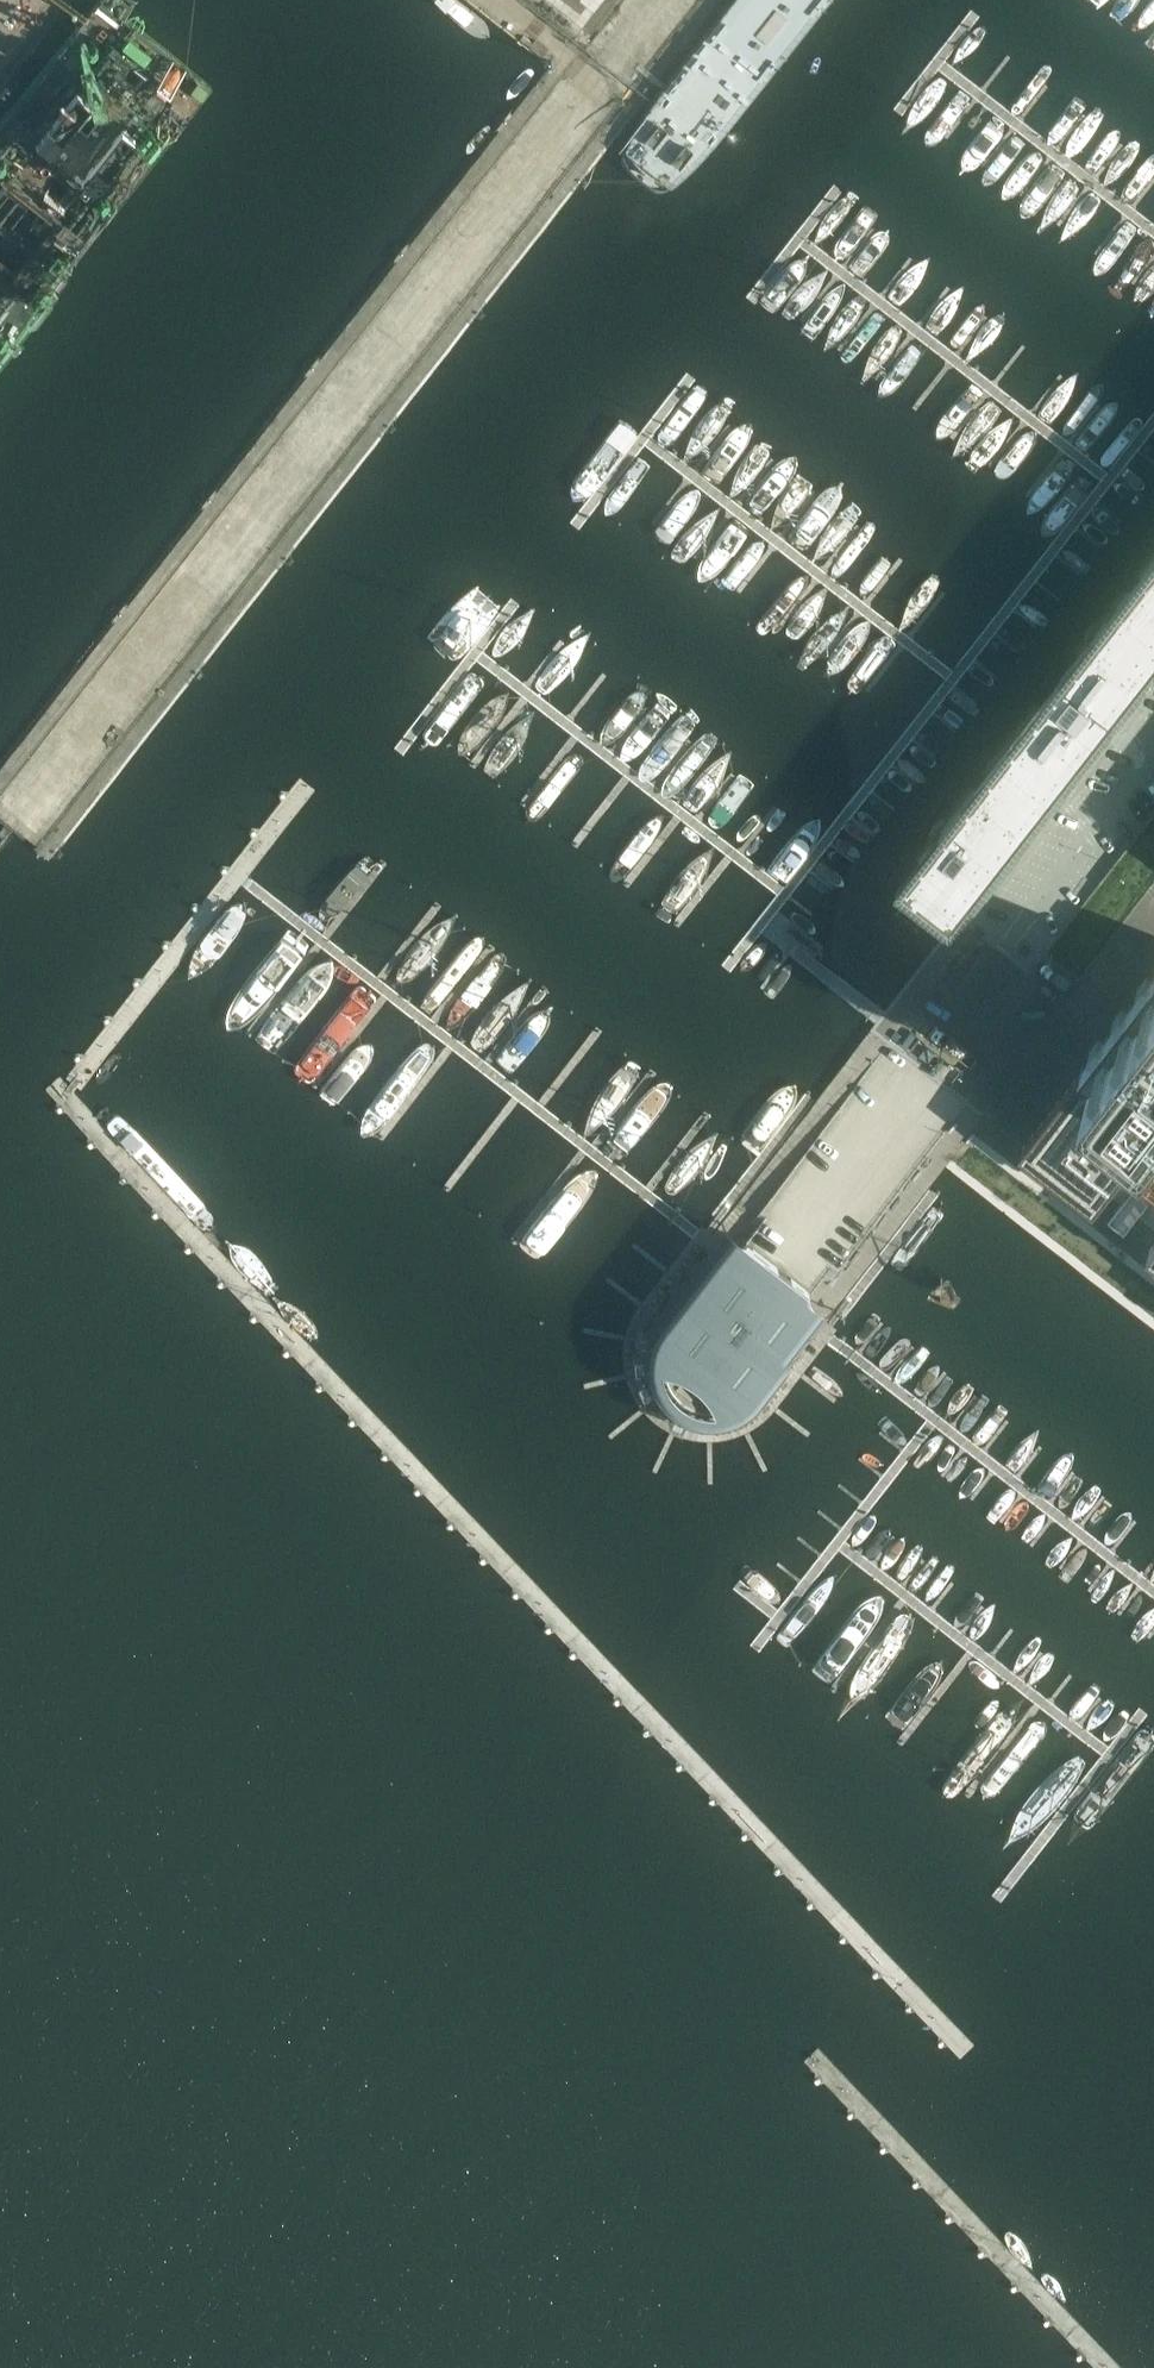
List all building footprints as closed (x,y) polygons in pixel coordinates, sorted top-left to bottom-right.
[(1153,660),(1153,560),(909,873),(957,911),(1153,660)] [(1024,1145),(1097,1202),(1132,1157),(1138,1162),(1143,1155),(1153,1163),(1113,1215),(1129,1227),(1153,1194),(1153,978),(1024,1145)] [(747,1241),(745,1240),(674,1331),(668,1343),(668,1344),(666,1358),(666,1359),(669,1373),(669,1374),(676,1385),(677,1386),(688,1395),(689,1395),(702,1399),(703,1400),(717,1399),(718,1399),(731,1394),(732,1393),(742,1383),(760,1360),(813,1292),(811,1291),(747,1241)]
